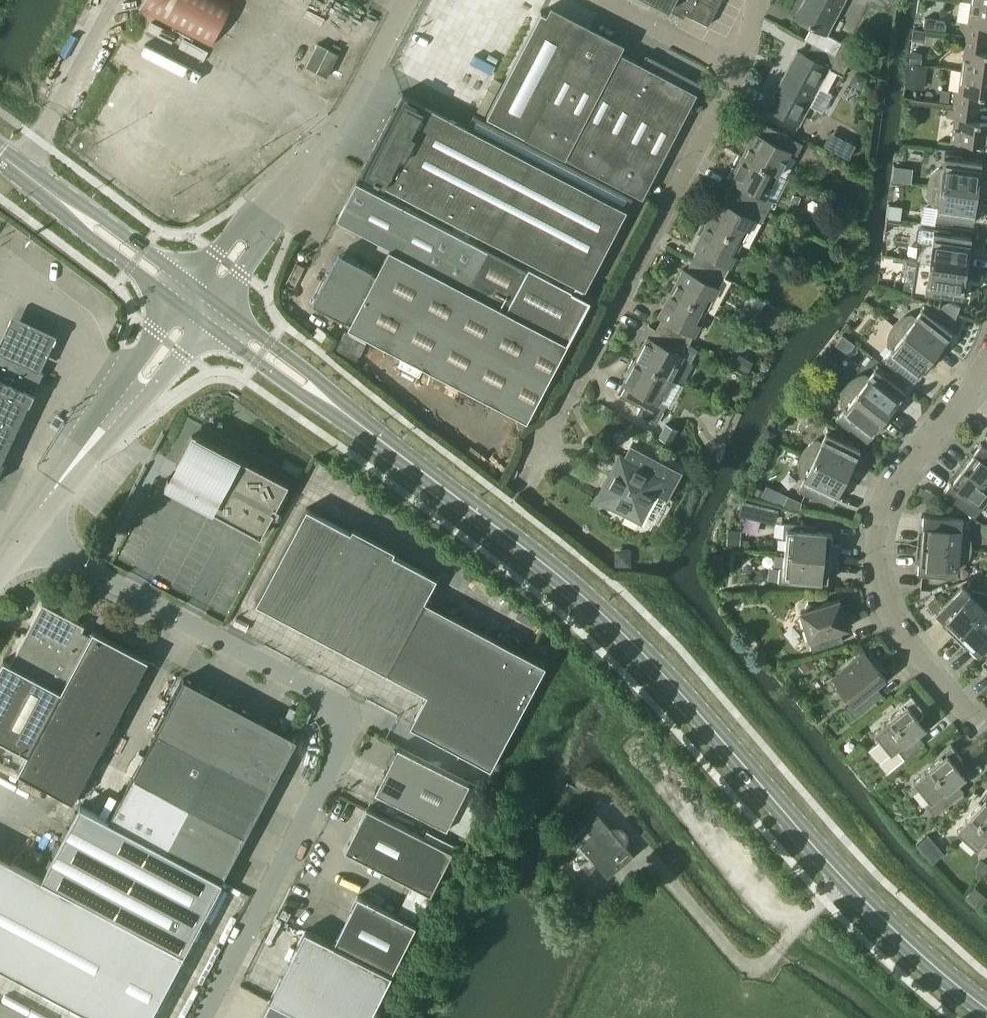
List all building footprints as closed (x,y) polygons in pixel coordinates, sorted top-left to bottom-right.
[(230,0),(143,0),(138,10),(210,46),(233,2),(230,0)] [(664,4),(671,8),(669,11),(684,19),(687,14),(709,26),(721,0),(657,0),(664,4)] [(795,18),(800,20),(811,26),(805,39),(812,43),(841,57),(847,45),(827,34),(845,0),(807,0),(806,0),(804,0),(795,18)] [(972,2),(969,23),(962,22),(960,35),(985,39),(986,26),(986,4),(972,2)] [(642,197),(701,83),(646,55),(641,64),(541,11),(487,116),(642,197)] [(924,17),(923,27),(945,30),(946,24),(943,19),(924,17)] [(960,35),(958,48),(965,49),(962,70),(986,74),(986,52),(983,51),(985,39),(960,35)] [(797,50),(767,107),(799,124),(809,105),(819,87),(827,91),(837,72),(842,75),(849,62),(841,57),(812,43),(806,55),(797,50)] [(911,52),(910,63),(921,64),(922,55),(920,53),(911,52)] [(982,95),(986,96),(986,74),(962,70),(959,91),(952,90),(950,104),(975,107),(980,108),(982,95)] [(941,89),(939,98),(949,99),(950,90),(941,89)] [(403,93),(362,173),(585,289),(633,198),(473,115),(467,127),(405,94),(403,93)] [(950,104),(949,118),(955,118),(952,140),(986,145),(986,121),(973,120),(975,107),(950,104)] [(754,132),(742,156),(779,175),(791,151),(797,154),(802,143),(763,123),(757,134),(754,132)] [(928,185),(981,193),(982,181),(978,180),(979,174),(980,175),(982,162),(962,159),(962,156),(945,153),(942,168),(939,168),(936,171),(933,174),(931,177),(929,181),(928,185)] [(733,181),(727,191),(767,212),(773,200),(767,197),(778,177),(779,175),(742,156),(730,179),(733,181)] [(857,169),(856,179),(866,181),(867,170),(857,169)] [(340,254),(314,303),(351,321),(348,327),(527,420),(568,342),(590,299),(530,268),(528,271),(357,182),(338,217),(337,220),(389,247),(376,273),(340,254)] [(981,193),(928,185),(928,189),(928,193),(929,198),(931,201),(934,205),(937,205),(935,221),(952,223),(953,220),(973,223),(975,210),(974,210),(975,204),(979,204),(981,193)] [(719,200),(706,224),(742,243),(749,246),(767,212),(727,191),(722,202),(719,200)] [(697,249),(692,260),(725,276),(742,243),(706,224),(694,247),(697,249)] [(909,255),(908,259),(970,268),(972,256),(970,255),(970,256),(967,255),(968,250),(969,250),(971,237),(951,234),(951,231),(934,228),(922,227),(918,228),(916,240),(920,242),(928,243),(925,246),(922,249),(920,253),(919,257),(918,257),(909,255)] [(853,261),(841,255),(834,268),(845,274),(853,261)] [(908,263),(904,290),(913,291),(925,293),(925,295),(924,295),(924,296),(942,298),(942,295),(962,298),(964,285),(963,285),(964,279),(967,280),(968,280),(970,268),(908,259),(908,263)] [(683,269),(671,292),(707,311),(725,276),(692,260),(686,270),(683,269)] [(651,323),(650,325),(690,345),(706,314),(708,311),(672,293),(671,295),(658,319),(662,321),(659,327),(651,323)] [(766,302),(758,315),(769,321),(777,308),(766,302)] [(956,313),(959,306),(949,302),(946,309),(956,313)] [(894,325),(936,358),(943,348),(940,346),(943,341),(944,342),(952,332),(936,319),(938,316),(924,305),(915,318),(912,315),(908,316),(904,317),(900,319),(896,322),(894,325)] [(0,325),(0,348),(38,364),(53,327),(7,308),(0,325)] [(954,320),(956,313),(946,309),(944,317),(954,320)] [(752,323),(748,332),(757,337),(761,328),(752,324),(752,323)] [(647,340),(636,361),(672,380),(683,359),(691,362),(698,350),(690,345),(650,325),(649,327),(644,338),(647,340)] [(936,358),(894,325),(892,328),(890,332),(889,336),(889,340),(889,345),(892,347),(882,359),(896,370),(898,367),(914,380),(922,370),(921,369),(925,364),(928,367),(936,358)] [(44,372),(0,352),(0,466),(29,403),(30,404),(35,393),(34,392),(44,372)] [(825,354),(819,362),(830,371),(836,363),(826,354),(825,354)] [(739,355),(733,364),(747,372),(753,362),(739,355)] [(626,388),(621,398),(640,409),(638,414),(657,423),(665,405),(660,402),(671,382),(672,380),(636,361),(635,363),(633,361),(633,362),(627,373),(629,374),(623,387),(626,388)] [(847,385),(889,417),(896,408),(895,407),(893,405),(896,401),(897,401),(905,391),(889,379),(891,376),(877,365),(868,377),(865,375),(861,376),(857,377),(853,379),(850,382),(847,385)] [(889,417),(847,385),(845,388),(843,392),(842,396),(842,400),(842,404),(845,407),(835,419),(849,430),(851,427),(867,439),(875,429),(874,429),(878,424),(880,426),(881,427),(889,417)] [(665,424),(659,437),(670,443),(677,430),(666,424),(665,424)] [(768,428),(763,436),(773,441),(775,437),(774,431),(768,428)] [(820,463),(849,478),(855,466),(854,466),(851,465),(853,460),(854,460),(860,449),(842,440),(844,436),(828,429),(821,443),(818,441),(814,443),(810,445),(807,447),(804,451),(802,454),(820,463)] [(164,484),(260,536),(288,483),(192,431),(175,463),(179,465),(172,479),(168,476),(164,484)] [(986,486),(986,447),(981,442),(973,453),(974,453),(970,458),(967,455),(959,464),(986,486)] [(679,472),(630,446),(614,478),(609,475),(597,498),(613,507),(613,510),(622,514),(625,513),(641,521),(649,506),(652,505),(658,493),(666,497),(679,472)] [(849,478),(820,463),(802,454),(800,458),(801,458),(800,462),(799,466),(800,470),(801,474),(804,476),(797,490),(813,498),(815,495),(833,504),(839,492),(838,492),(840,486),(843,488),(844,489),(849,478)] [(959,464),(952,474),(956,477),(952,481),(951,481),(943,491),(974,515),(981,505),(983,507),(986,506),(986,486),(959,464)] [(920,487),(918,494),(933,501),(936,494),(920,487)] [(779,491),(774,502),(783,506),(788,495),(779,491)] [(756,519),(775,523),(778,509),(760,504),(756,519)] [(307,508),(256,603),(273,612),(426,693),(410,725),(488,766),(543,664),(425,601),(437,577),(420,569),(420,568),(324,516),(323,517),(307,508)] [(918,544),(970,549),(970,545),(970,541),(968,537),(966,533),(964,530),(961,530),(963,518),(924,514),(922,527),(924,527),(923,532),(919,532),(918,544)] [(783,537),(786,538),(785,552),(839,557),(840,545),(831,544),(832,533),(806,530),(807,524),(784,522),(783,537)] [(728,529),(727,545),(740,546),(741,530),(728,529)] [(970,549),(918,544),(916,557),(921,557),(920,562),(919,562),(918,575),(957,579),(958,567),(960,567),(964,564),(966,561),(970,553),(970,549)] [(620,549),(614,554),(614,566),(631,566),(631,549),(620,549)] [(802,578),(828,581),(829,569),(838,570),(839,557),(785,552),(784,567),(780,567),(779,582),(801,584),(802,578)] [(986,604),(986,595),(985,594),(981,593),(977,592),(973,592),(971,593),(963,585),(943,605),(936,612),(935,613),(944,622),(945,621),(949,625),(947,628),(955,637),(986,604)] [(921,589),(920,598),(930,594),(931,590),(921,589)] [(936,598),(928,605),(936,612),(943,605),(936,598)] [(840,629),(848,627),(840,599),(816,607),(808,602),(804,610),(801,612),(802,615),(797,623),(805,627),(813,650),(844,641),(840,629)] [(26,754),(16,772),(72,801),(148,659),(93,629),(90,634),(83,630),(85,625),(42,603),(30,625),(34,627),(28,637),(25,635),(10,663),(3,660),(0,665),(0,739),(26,754)] [(955,637),(964,645),(967,642),(971,646),(970,647),(979,656),(986,648),(986,604),(955,637)] [(869,690),(885,677),(865,652),(833,678),(837,683),(837,688),(843,696),(849,698),(853,702),(847,708),(855,717),(877,700),(869,690)] [(804,662),(799,665),(805,672),(815,665),(811,660),(804,662)] [(290,736),(287,733),(184,679),(109,820),(222,880),(292,748),(293,744),(293,740),(292,737),(290,736)] [(912,725),(920,718),(922,716),(923,714),(923,712),(923,710),(922,708),(911,695),(899,704),(903,708),(874,732),(880,740),(869,749),(887,772),(924,742),(917,733),(917,732),(912,725)] [(963,761),(962,758),(951,744),(939,754),(942,758),(913,781),(930,801),(926,805),(935,815),(964,791),(956,782),(957,781),(951,774),(962,765),(963,763),(963,761)] [(469,782),(398,746),(375,791),(446,827),(469,782)] [(978,799),(981,803),(956,831),(977,849),(982,843),(986,848),(986,789),(978,799)] [(99,1017),(149,1017),(222,880),(80,805),(41,878),(0,856),(0,965),(99,1017)] [(452,852),(366,808),(345,851),(431,894),(452,852)] [(608,877),(634,854),(598,813),(572,835),(608,877)] [(571,841),(560,851),(569,860),(580,851),(571,841)] [(975,867),(983,873),(986,868),(986,864),(984,861),(979,863),(975,867)] [(358,896),(333,944),(391,974),(415,926),(358,896)] [(333,944),(304,930),(270,998),(310,1017),(368,1017),(391,974),(333,944)] [(270,999),(261,1017),(306,1017),(270,999)]
